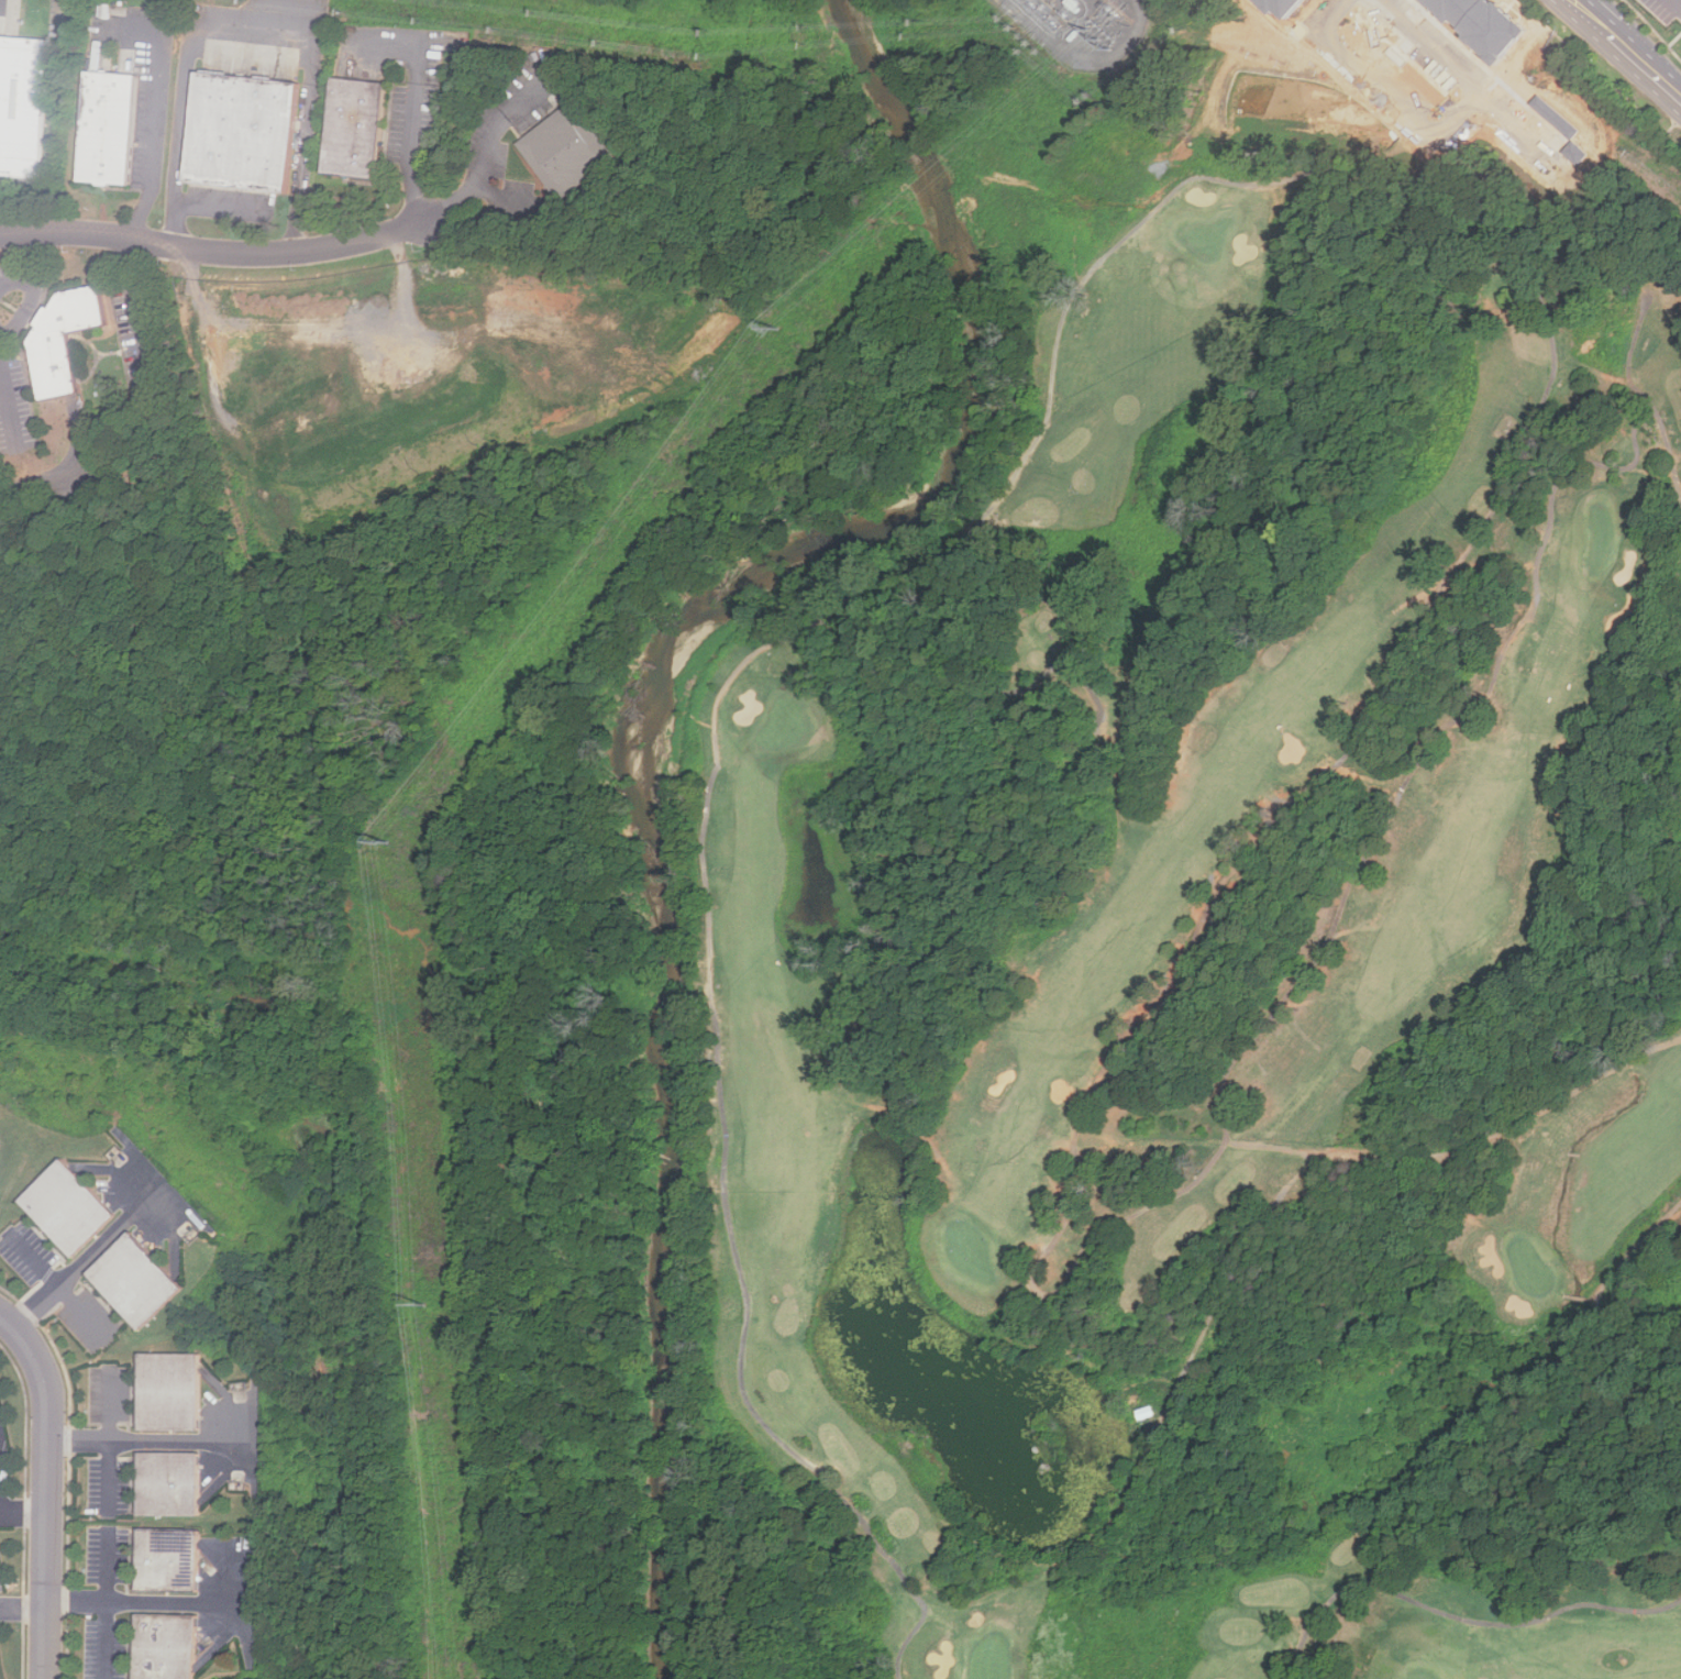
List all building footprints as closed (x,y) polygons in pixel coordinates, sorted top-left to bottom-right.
[(1285,22),(1305,0),(1261,0),(1285,22)] [(1494,62),(1524,30),(1491,0),(1426,0),(1494,62)] [(41,178),(49,38),(0,35),(0,175),(41,178)] [(84,69),(78,180),(130,183),(135,73),(84,69)] [(298,80),(195,71),(186,181),(288,190),(298,80)] [(323,172),(379,177),(387,80),(332,75),(323,172)] [(626,159),(583,99),(522,142),(566,202),(626,159)] [(97,283),(106,321),(65,331),(78,390),(40,400),(27,341),(37,325),(34,323),(45,305),(49,308),(58,290),(97,283)] [(71,1159),(25,1202),(77,1258),(123,1215),(71,1159)] [(92,1274),(144,1330),(190,1288),(139,1231),(92,1274)] [(203,1355),(139,1355),(139,1432),(202,1432),(203,1355)] [(1160,1412),(1144,1415),(1142,1407),(1158,1403),(1160,1412)] [(137,1454),(137,1516),(201,1516),(201,1454),(137,1454)] [(137,1593),(200,1593),(201,1531),(137,1529),(137,1593)] [(198,1616),(135,1616),(135,1678),(198,1678),(198,1616)]
